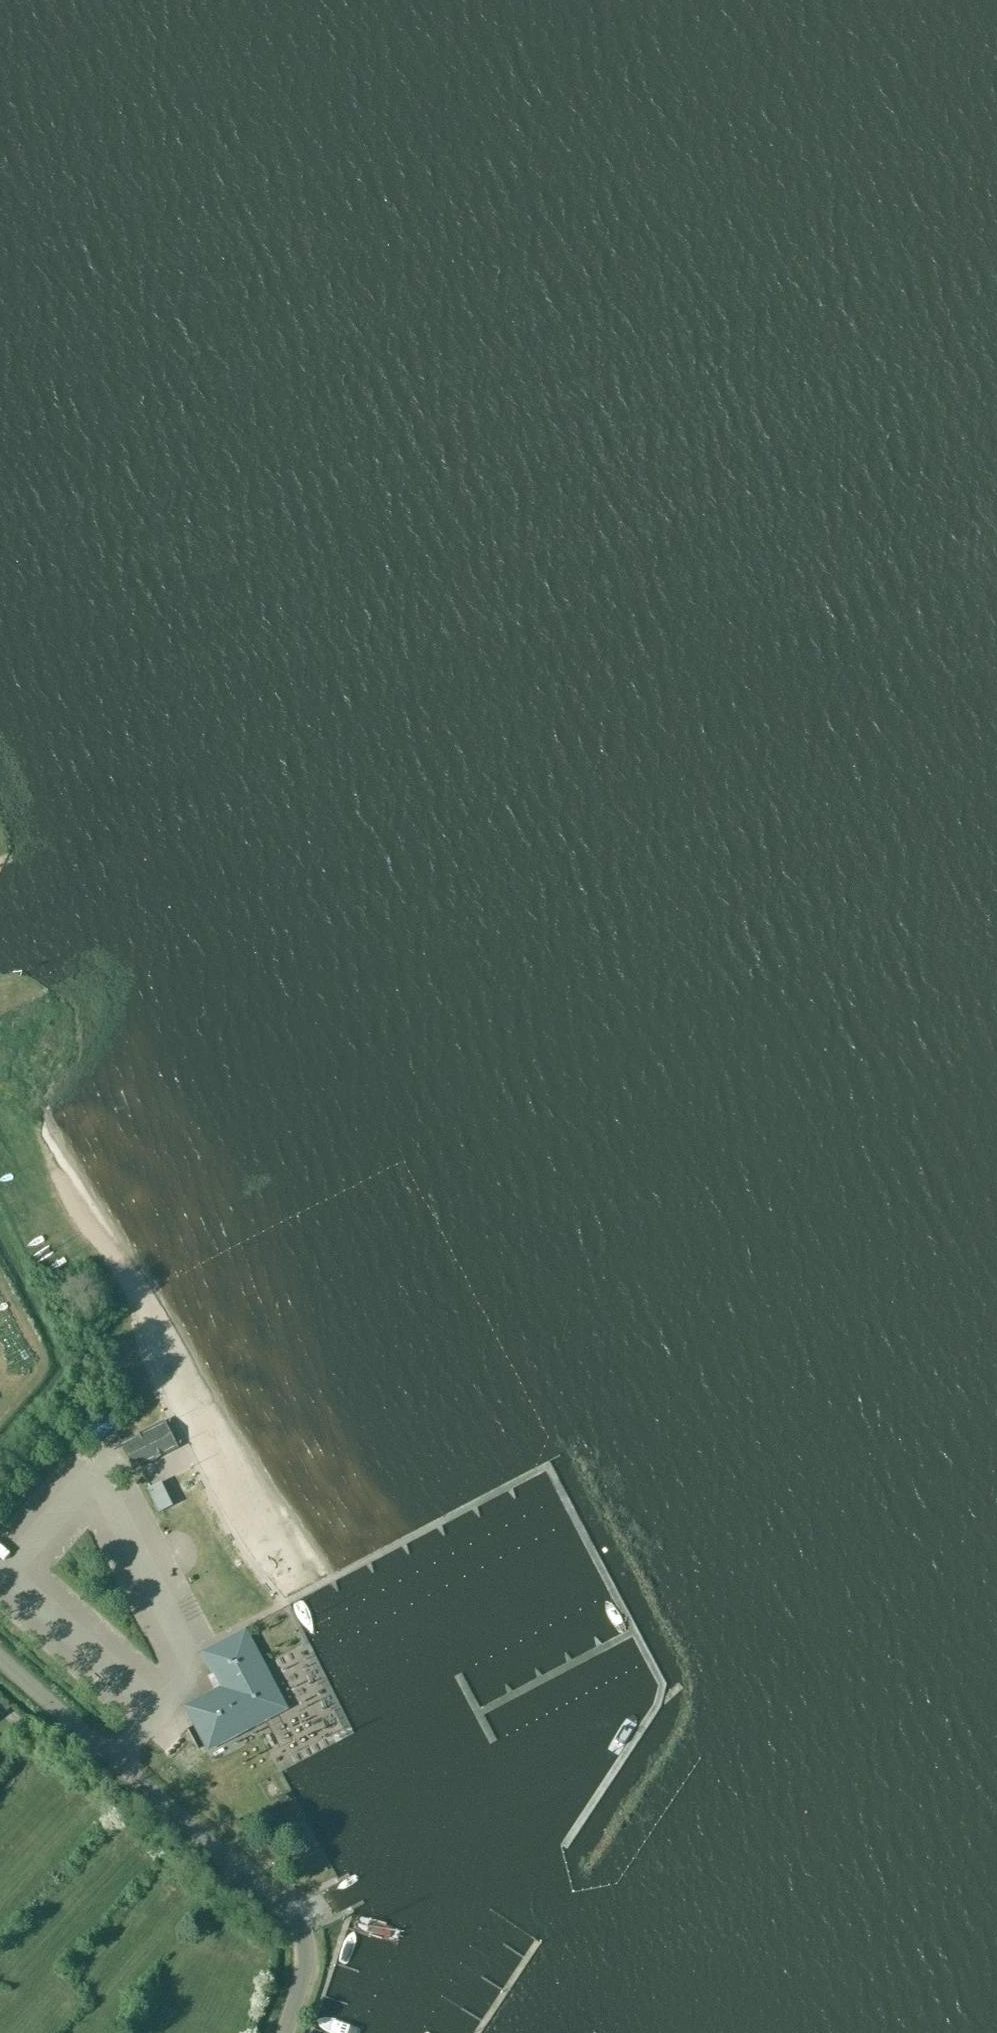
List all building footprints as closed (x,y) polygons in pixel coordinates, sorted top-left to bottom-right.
[(164,1425),(157,1428),(121,1446),(132,1468),(154,1457),(154,1456),(174,1446),(164,1425)] [(158,1484),(150,1489),(160,1511),(169,1506),(158,1484)] [(225,1690),(190,1709),(209,1745),(255,1720),(280,1707),(243,1636),(207,1655),(225,1690)] [(15,1911),(27,1895),(18,1889),(6,1905),(15,1911)] [(57,2024),(46,2017),(37,2032),(51,2032),(57,2024)]
